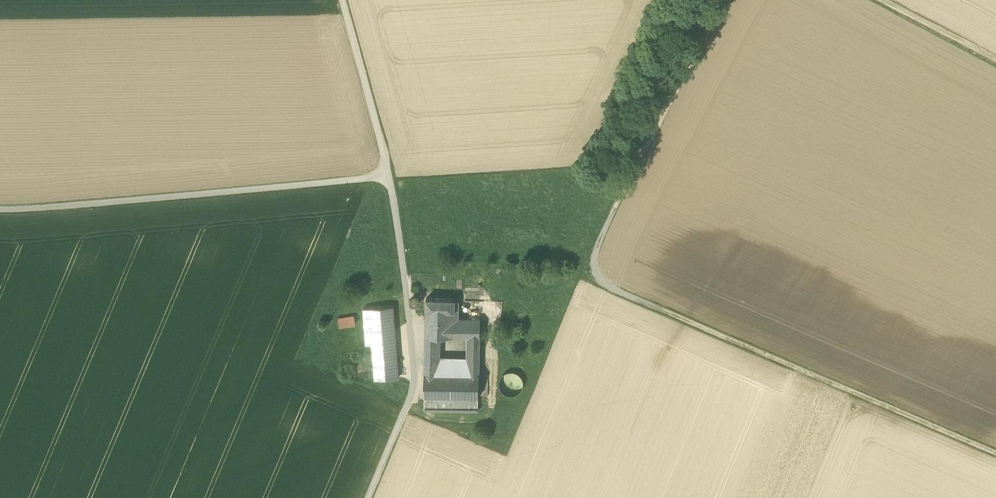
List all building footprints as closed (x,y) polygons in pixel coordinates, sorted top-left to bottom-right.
[(426,298),(426,309),(439,310),(454,310),(455,300),(455,299),(426,298)] [(438,335),(438,336),(469,336),(480,337),(480,319),(458,319),(459,300),(455,300),(454,310),(439,310),(438,323),(438,335)] [(366,344),(372,344),(396,342),(393,305),(373,307),(363,308),(364,314),(366,344)] [(438,323),(439,310),(426,309),(426,322),(438,323)] [(338,318),(340,326),(356,323),(355,315),(338,318)] [(438,335),(438,323),(426,322),(425,335),(438,335)] [(425,335),(425,357),(437,357),(437,356),(438,336),(438,335),(425,335)] [(469,357),(469,358),(479,358),(480,337),(469,336),(469,357)] [(398,377),(396,342),(372,344),(374,379),(398,377)] [(469,358),(469,357),(437,356),(437,357),(437,364),(437,373),(470,373),(469,364),(469,358)] [(437,373),(437,364),(424,364),(424,372),(437,373)] [(479,373),(479,364),(469,364),(470,373),(479,373)] [(512,395),(515,394),(517,393),(519,391),(521,389),(522,387),(523,384),(523,382),(522,379),(521,377),(520,375),(518,373),(516,372),(513,371),(511,371),(508,371),(506,372),(503,373),(501,375),(500,377),(499,380),(499,382),(499,385),(500,387),(501,390),(503,392),(505,393),(507,394),(510,395),(512,395)] [(478,396),(479,373),(470,373),(437,373),(424,372),(424,395),(424,410),(478,410),(478,404),(478,396)]
